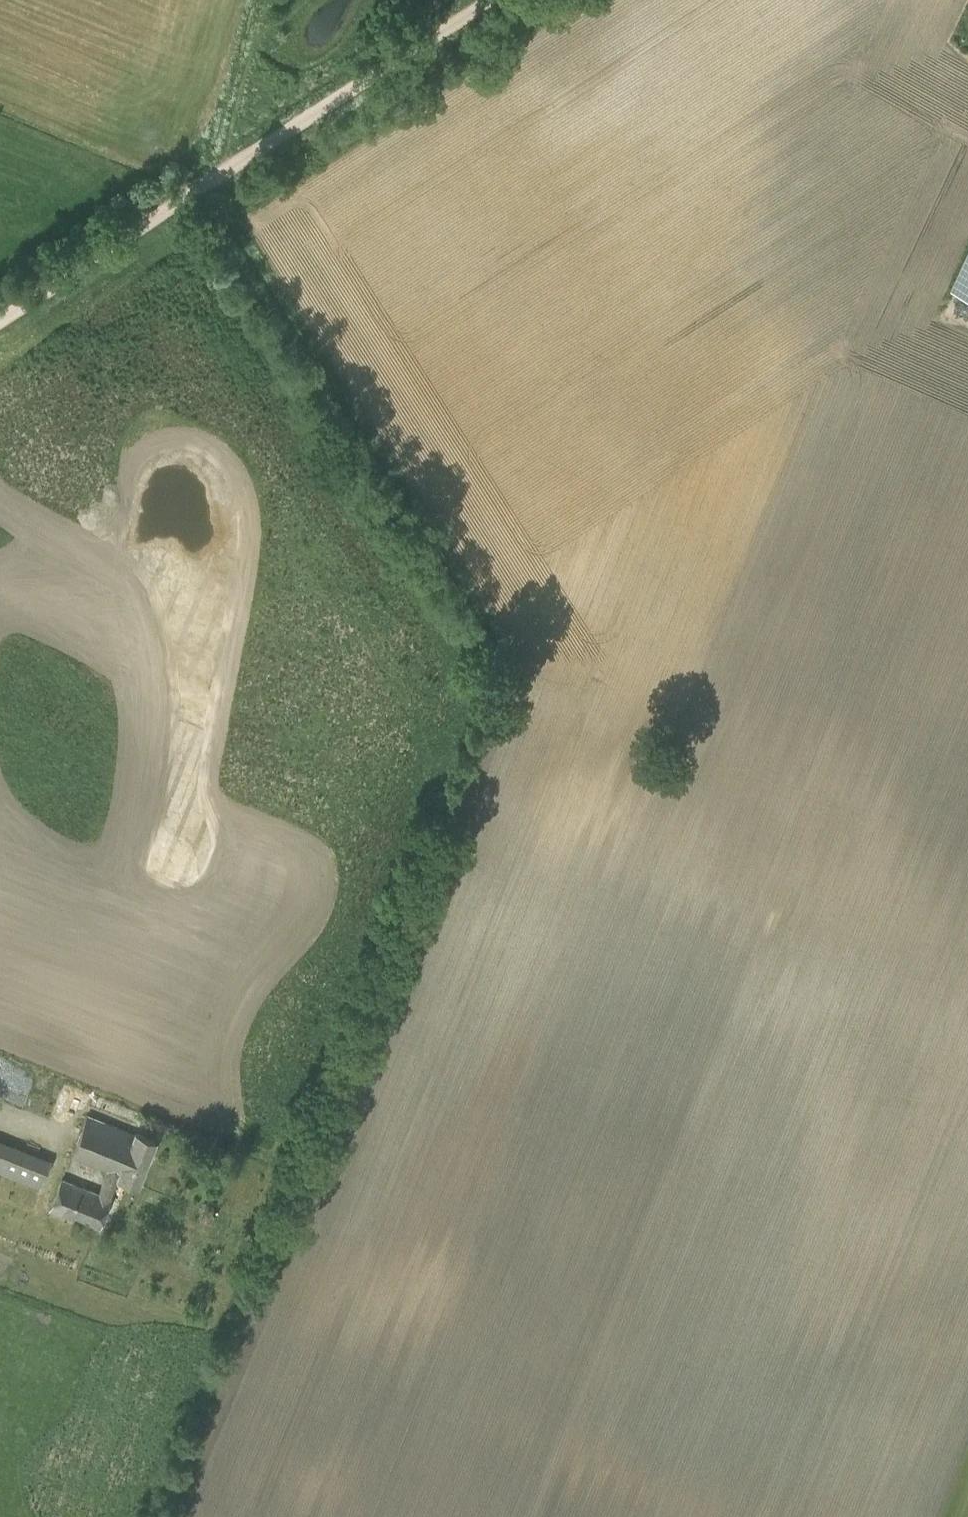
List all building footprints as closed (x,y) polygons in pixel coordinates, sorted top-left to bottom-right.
[(953,285),(967,292),(967,252),(953,285)] [(138,1133),(89,1113),(72,1155),(110,1170),(101,1193),(64,1179),(52,1209),(101,1229),(122,1177),(140,1184),(158,1139),(138,1132),(138,1133)] [(49,1159),(0,1140),(0,1172),(38,1187),(49,1159)]
